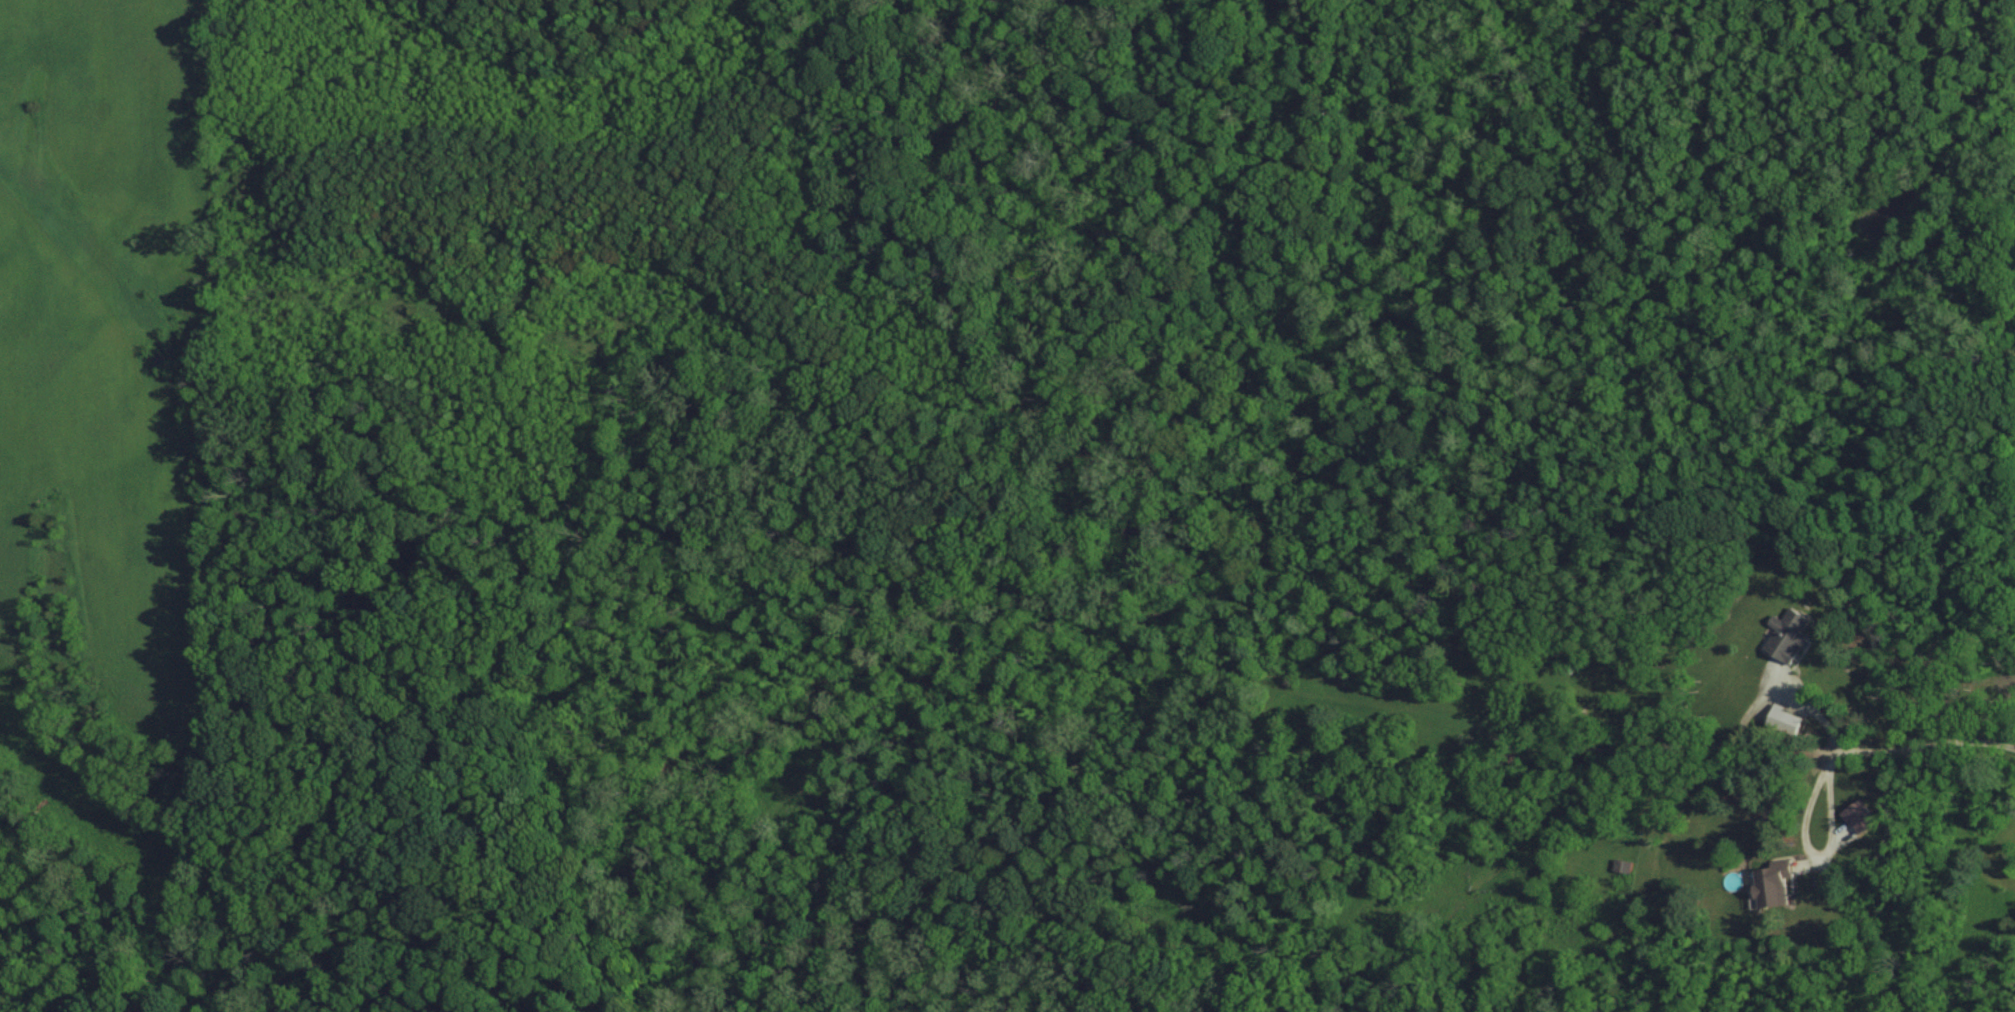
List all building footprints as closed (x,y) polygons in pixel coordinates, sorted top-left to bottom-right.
[(1778,629),(1768,650),(1797,663),(1818,619),(1791,607),(1785,618),(1776,614),(1771,626),(1778,629)] [(1845,812),(1864,835),(1881,821),(1862,798),(1845,812)] [(1792,878),(1799,877),(1797,861),(1756,867),(1762,909),(1796,904),(1792,878)]
